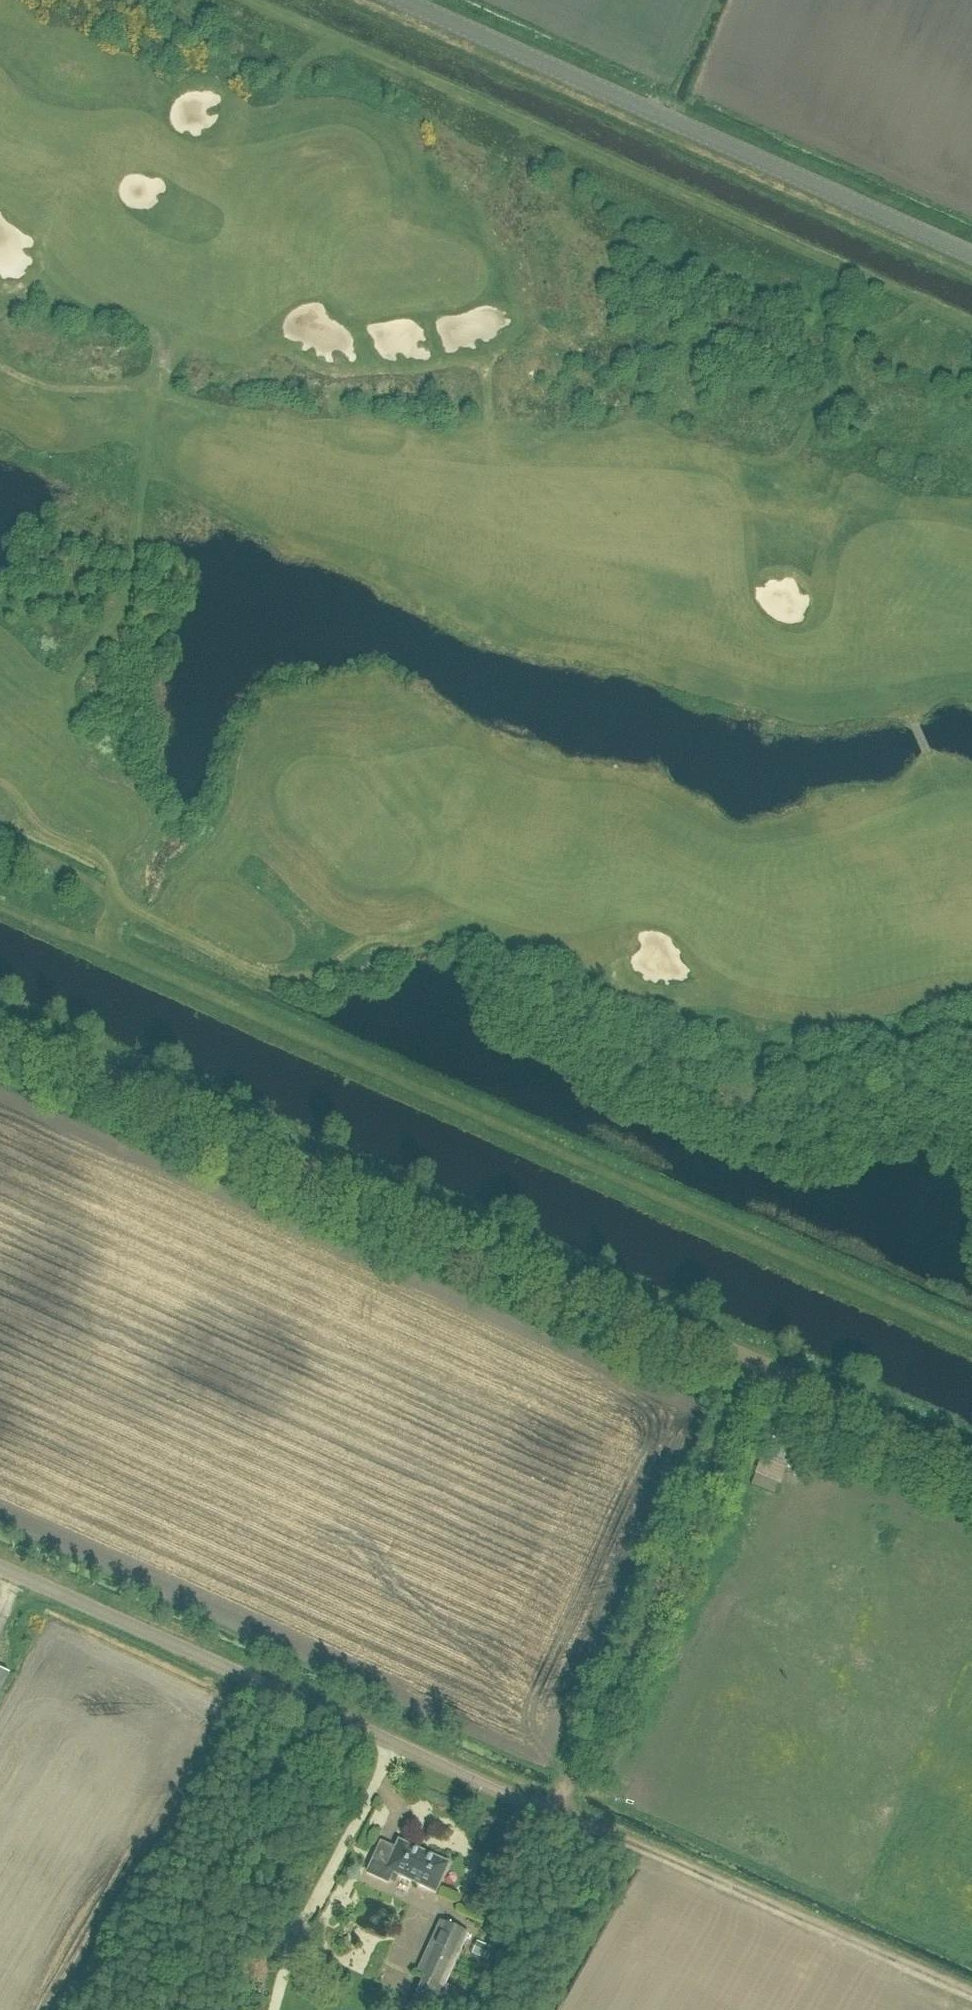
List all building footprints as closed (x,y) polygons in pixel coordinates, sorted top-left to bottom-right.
[(748,1468),(771,1476),(783,1443),(760,1435),(748,1468)] [(9,1675),(0,1670),(0,1694),(9,1675)] [(435,1893),(448,1865),(398,1842),(386,1869),(372,1863),(367,1874),(387,1883),(392,1873),(435,1893)] [(347,1934),(365,1945),(372,1932),(354,1922),(347,1934)] [(469,1935),(440,1922),(416,1976),(444,1989),(469,1935)] [(338,1938),(329,1955),(351,1966),(360,1949),(338,1938)]
